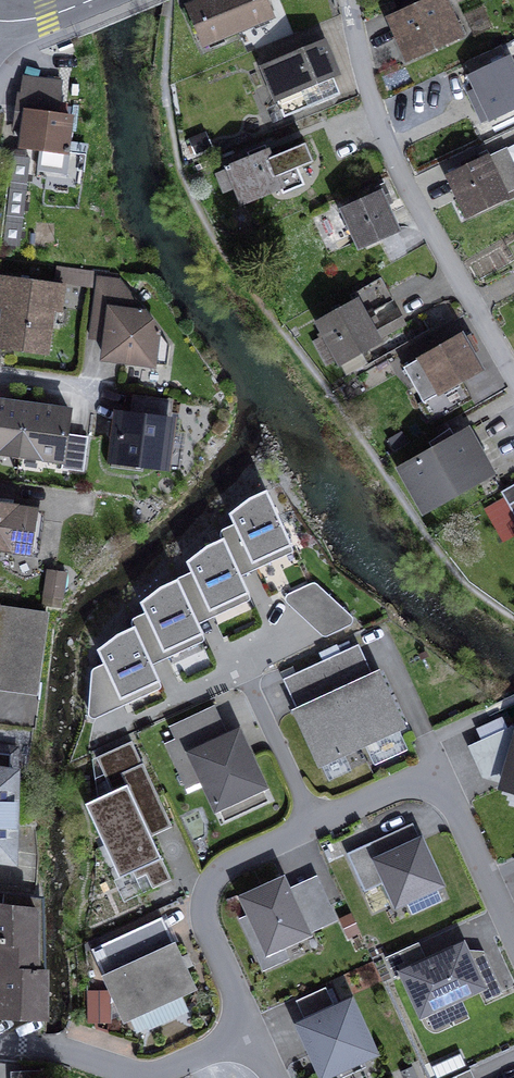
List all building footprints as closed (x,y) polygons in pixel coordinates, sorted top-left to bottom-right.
[(205,44),(238,30),(226,0),(206,0),(205,0),(189,7),(205,44)] [(238,30),(271,16),(265,0),(226,0),(238,30)] [(417,56),(461,36),(445,0),(430,0),(425,2),(424,0),(411,0),(408,1),(411,9),(389,18),(399,41),(408,37),(417,56)] [(408,60),(417,56),(408,37),(399,41),(408,60)] [(263,66),(284,117),(336,96),(329,79),(333,77),(338,75),(324,41),(263,66)] [(491,117),(513,107),(513,71),(502,45),(466,62),(479,89),(471,93),(477,106),(478,106),(484,103),(487,108),(491,117)] [(336,96),(340,94),(333,77),(329,79),(336,96)] [(66,148),(70,118),(57,116),(62,84),(24,79),(22,96),(19,96),(14,128),(25,129),(22,146),(46,149),(64,152),(69,153),(70,148),(66,148)] [(192,144),(196,153),(209,147),(205,138),(192,144)] [(280,188),(283,194),(305,185),(298,169),(313,162),(305,143),(269,158),(266,152),(250,159),(229,167),(230,169),(219,173),(226,190),(237,186),(244,202),(280,188)] [(247,153),(250,159),(266,152),(268,151),(265,145),(247,153)] [(513,191),(513,161),(507,147),(490,156),(488,150),(478,155),(479,156),(482,163),(488,161),(504,195),(513,191)] [(42,172),(61,174),(64,152),(46,149),(42,172)] [(20,245),(30,158),(14,156),(3,243),(20,245)] [(451,178),(468,213),(504,195),(488,161),(482,163),(479,156),(463,163),(467,170),(451,178)] [(344,209),(361,246),(397,230),(385,205),(392,202),(384,185),(377,188),(380,193),(344,209)] [(56,279),(89,284),(91,272),(58,267),(56,279)] [(0,345),(0,346),(46,352),(52,308),(61,310),(64,286),(0,277),(0,309),(5,310),(0,345)] [(160,334),(157,334),(157,330),(120,282),(98,279),(93,325),(108,327),(107,340),(104,358),(167,365),(169,346),(160,334)] [(378,341),(378,339),(404,325),(395,309),(377,320),(369,324),(365,316),(372,312),(390,302),(378,281),(352,295),(356,302),(318,323),(344,368),(363,357),(360,351),(378,341)] [(369,324),(377,320),(372,312),(365,316),(369,324)] [(91,338),(107,340),(108,327),(93,325),(91,338)] [(466,346),(473,342),(469,335),(462,339),(466,346)] [(404,368),(423,402),(480,370),(471,354),(478,350),(473,342),(466,346),(462,339),(460,336),(404,368)] [(142,470),(143,463),(165,465),(167,447),(171,422),(166,421),(169,400),(137,396),(134,417),(119,415),(113,466),(142,470)] [(185,432),(178,431),(181,414),(172,413),(173,401),(169,400),(166,421),(171,422),(167,447),(182,449),(185,432)] [(5,446),(20,448),(26,405),(0,401),(0,452),(4,453),(5,446)] [(66,436),(69,411),(26,405),(20,448),(36,451),(35,457),(63,461),(62,469),(83,472),(88,439),(66,436)] [(401,469),(425,510),(491,472),(467,431),(455,439),(450,431),(431,442),(435,450),(401,469)] [(19,458),(35,457),(36,451),(20,448),(5,446),(4,453),(19,458)] [(501,492),(513,514),(513,484),(501,492)] [(235,524),(253,562),(291,544),(266,491),(250,498),(230,514),(235,524)] [(39,554),(43,521),(29,519),(30,510),(0,506),(0,549),(39,554)] [(29,519),(43,521),(45,512),(30,510),(29,519)] [(221,533),(223,539),(241,576),(292,552),(291,544),(253,562),(235,524),(224,529),(221,533)] [(241,576),(223,539),(207,546),(188,561),(193,572),(210,610),(248,592),(241,576)] [(46,594),(51,595),(54,573),(49,572),(46,594)] [(210,610),(193,572),(177,579),(177,580),(198,624),(249,601),(250,598),(248,592),(210,610)] [(54,573),(51,595),(62,596),(65,574),(54,573)] [(198,624),(177,580),(161,587),(142,602),(146,613),(164,650),(202,633),(198,624)] [(287,602),(321,634),(327,636),(350,625),(353,621),(352,616),(315,583),(289,594),(285,598),(287,602)] [(37,687),(47,614),(0,607),(0,682),(37,687)] [(132,622),(134,627),(152,665),(204,641),(202,633),(164,650),(146,613),(135,618),(132,622)] [(152,665),(134,627),(118,634),(99,649),(105,664),(121,698),(159,680),(152,665)] [(359,644),(351,647),(365,678),(373,674),(359,644)] [(321,661),(360,746),(366,743),(399,728),(404,726),(379,672),(373,674),(365,678),(351,647),(321,661)] [(295,711),(320,765),(321,764),(344,754),(360,746),(321,661),(290,675),(305,706),(297,709),(295,711)] [(92,716),(97,717),(159,689),(161,686),(159,680),(121,698),(105,664),(95,669),(92,672),(90,712),(92,716)] [(305,706),(290,675),(283,679),(297,709),(305,706)] [(221,739),(227,736),(214,707),(207,710),(221,739)] [(217,807),(263,786),(250,758),(238,732),(227,736),(221,739),(207,710),(170,727),(176,739),(166,744),(184,782),(201,774),(204,780),(217,807)] [(505,779),(504,784),(513,787),(513,727),(512,727),(472,745),(486,775),(501,768),(505,779)] [(399,728),(366,743),(376,764),(408,749),(399,728)] [(123,774),(142,765),(132,741),(97,757),(112,791),(85,803),(119,877),(133,871),(162,858),(151,836),(123,774)] [(501,768),(486,775),(472,745),(468,747),(482,777),(504,784),(505,779),(501,768)] [(13,849),(26,751),(0,747),(0,847),(13,849)] [(329,781),(352,770),(344,754),(321,764),(329,781)] [(161,831),(171,827),(142,765),(123,774),(151,836),(161,831)] [(184,782),(186,788),(204,780),(201,774),(184,782)] [(217,807),(223,822),(270,801),(263,786),(217,807)] [(379,860),(420,842),(412,823),(371,842),(379,860)] [(420,842),(379,860),(371,842),(347,853),(365,892),(388,881),(397,902),(405,899),(412,914),(442,900),(435,885),(439,883),(420,842)] [(11,859),(13,849),(0,847),(0,858),(11,859)] [(146,874),(153,888),(171,879),(162,858),(133,871),(137,879),(146,874)] [(301,918),(330,905),(317,876),(288,890),(301,918)] [(330,905),(301,918),(288,890),(283,879),(243,898),(251,914),(241,919),(258,956),(282,945),(337,920),(330,905)] [(36,909),(38,971),(47,972),(45,896),(0,890),(0,905),(36,909)] [(38,971),(36,909),(0,905),(0,1016),(47,1018),(47,972),(38,971)] [(165,948),(174,943),(168,929),(162,917),(153,921),(165,948)] [(186,1007),(180,995),(195,988),(186,969),(181,957),(174,943),(165,948),(153,921),(92,949),(125,1020),(142,1012),(147,1010),(153,1022),(186,1007)] [(463,944),(425,962),(417,945),(387,958),(396,976),(403,973),(422,1014),(428,1011),(458,997),(482,987),(465,950),(463,944)] [(264,969),(288,958),(282,945),(258,956),(264,969)] [(487,999),(502,992),(483,953),(465,950),(482,987),(487,999)] [(186,969),(193,965),(188,953),(181,957),(186,969)] [(99,980),(88,980),(89,1000),(99,1000),(99,980)] [(300,1009),(304,1018),(334,1004),(326,987),(296,1001),(300,1009)] [(428,1011),(436,1027),(465,1013),(458,997),(428,1011)] [(350,1002),(301,1025),(324,1074),(335,1069),(362,1057),(373,1052),(350,1002)] [(186,1007),(153,1022),(147,1010),(142,1012),(149,1027),(187,1010),(186,1007)] [(339,1077),(341,1077),(366,1067),(362,1057),(335,1069),(339,1077)] [(471,1069),(451,1077),(475,1077),(471,1069)]
